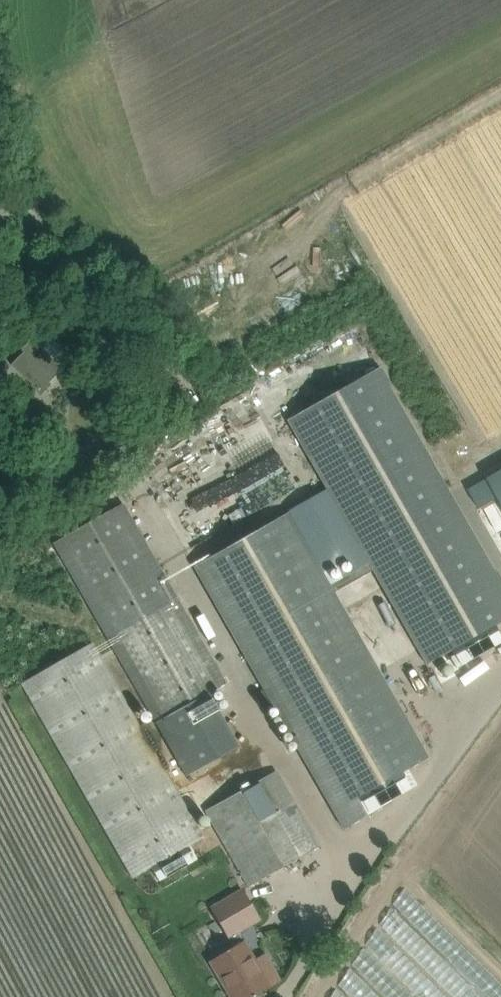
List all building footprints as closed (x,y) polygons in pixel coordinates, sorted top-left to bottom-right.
[(49,382),(62,369),(49,355),(46,357),(29,340),(20,349),(23,351),(11,364),(31,384),(33,383),(43,392),(51,384),(49,382)] [(286,420),(326,489),(290,510),(290,512),(335,591),(372,570),(426,665),(459,646),(472,668),(494,655),(481,632),(500,620),(500,578),(381,366),(286,420)] [(468,490),(479,509),(498,498),(500,503),(500,472),(468,490)] [(227,499),(235,512),(247,506),(239,492),(227,499)] [(155,723),(186,777),(239,747),(208,693),(225,683),(123,502),(52,543),(155,723)] [(335,591),(290,512),(195,568),(343,827),(393,799),(380,777),(425,751),(335,591)] [(21,683),(131,878),(202,837),(92,642),(21,683)] [(272,705),(262,689),(253,694),(262,710),(272,705)] [(318,847),(309,829),(275,771),(205,811),(239,869),(248,886),(318,847)] [(217,860),(226,848),(215,840),(206,852),(217,860)] [(249,901),(242,889),(209,909),(231,946),(208,959),(221,981),(225,979),(235,996),(253,996),(269,987),(237,931),(259,919),(249,901)]
